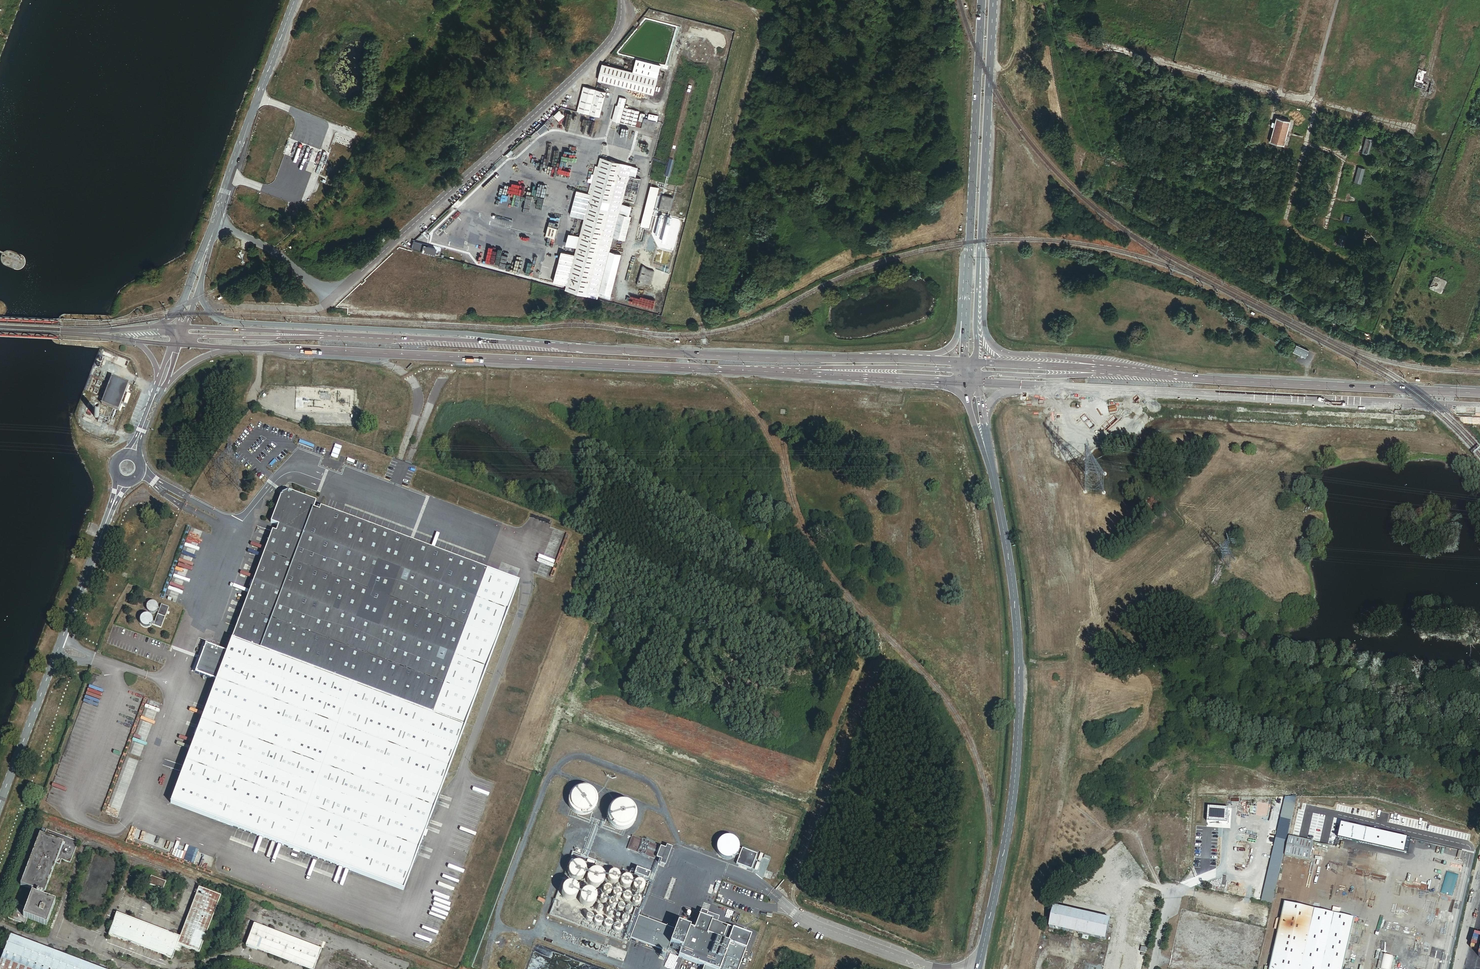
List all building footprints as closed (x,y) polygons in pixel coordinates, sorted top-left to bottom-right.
[(705,58),(704,45),(692,45),(693,59),(705,58)] [(660,65),(636,59),(632,72),(602,65),(598,80),(653,94),(660,65)] [(1423,73),(1425,72),(1418,70),(1413,86),(1425,90),(1427,85),(1423,83),(1423,81),(1422,81),(1423,73)] [(606,119),(612,94),(583,87),(577,111),(606,119)] [(637,120),(639,112),(624,108),(626,99),(620,97),(617,106),(616,106),(612,120),(654,131),(657,117),(649,114),(648,120),(644,119),(645,114),(640,113),(639,120),(637,120)] [(563,115),(558,110),(552,115),(557,120),(563,115)] [(1282,146),(1289,122),(1276,118),(1270,142),(1282,146)] [(536,131),(539,134),(546,128),(543,124),(536,131)] [(1367,154),(1371,140),(1365,138),(1362,153),(1367,154)] [(669,174),(674,158),(669,157),(665,173),(669,174)] [(628,217),(631,206),(622,204),(623,199),(634,202),(640,179),(636,178),(638,168),(600,158),(597,167),(595,166),(588,194),(582,218),(584,219),(579,237),(569,234),(566,246),(576,248),(574,255),(562,252),(554,282),(566,285),(565,290),(596,299),(597,296),(609,299),(621,255),(610,252),(613,238),(624,241),(630,217),(628,217)] [(1360,184),(1363,169),(1358,167),(1354,182),(1360,184)] [(490,169),(483,175),(485,177),(492,171),(490,169)] [(648,228),(658,188),(650,186),(640,225),(648,228)] [(582,218),(588,194),(576,191),(570,215),(582,218)] [(671,209),(673,198),(662,195),(658,209),(660,210),(661,209),(667,211),(668,211),(669,211),(670,210),(671,209)] [(555,238),(558,228),(548,225),(546,235),(555,238)] [(1343,246),(1346,237),(1340,235),(1337,245),(1343,246)] [(427,245),(413,241),(412,242),(410,249),(433,255),(435,248),(426,246),(427,245)] [(645,284),(650,285),(654,271),(653,270),(648,269),(643,266),(641,266),(637,284),(637,285),(638,286),(645,284)] [(401,285),(401,276),(381,275),(381,284),(401,285)] [(1446,281),(1445,279),(1436,275),(1434,275),(1428,287),(1429,288),(1430,288),(1439,292),(1441,293),(1446,281)] [(454,303),(465,306),(470,288),(458,285),(454,303)] [(1309,351),(1297,346),(1294,352),(1306,358),(1309,351)] [(111,378),(102,404),(118,410),(128,384),(119,381),(111,378)] [(272,531),(232,639),(433,714),(487,571),(320,509),(319,512),(313,510),(316,502),(291,493),(289,492),(288,493),(287,492),(281,495),(282,496),(280,496),(280,498),(270,523),(278,526),(276,533),(272,531)] [(216,681),(170,802),(403,890),(465,726),(519,583),(487,571),(433,714),(232,639),(227,653),(205,644),(195,673),(216,681)] [(147,608),(146,609),(146,610),(147,611),(147,613),(149,614),(150,615),(153,615),(154,615),(156,614),(157,612),(158,611),(158,609),(158,607),(157,606),(156,605),(155,604),(153,603),(151,604),(150,604),(148,605),(147,607),(147,608)] [(169,608),(161,605),(158,616),(165,619),(169,608)] [(165,619),(158,616),(154,626),(161,629),(165,619)] [(141,622),(140,623),(140,624),(141,625),(141,627),(143,628),(145,630),(147,630),(149,629),(151,628),(152,626),(153,626),(153,623),(153,621),(152,620),(151,619),(150,618),(147,617),(145,617),(144,618),(142,619),(141,620),(141,622)] [(587,809),(591,808),(594,804),(596,800),(596,797),(595,793),(593,790),(591,787),(587,785),(584,785),(579,785),(575,788),(573,791),(571,795),(571,799),(572,803),(575,807),(579,809),(583,810),(587,809)] [(1296,798),(1285,795),(1261,900),(1272,903),(1296,798)] [(626,823),(630,822),(633,818),(635,814),(635,811),(635,807),(633,804),(630,801),(627,799),(623,799),(619,799),(615,802),(612,805),(610,809),(610,813),(611,817),(614,821),(618,823),(622,824),(626,823)] [(1228,823),(1229,808),(1208,807),(1207,822),(1228,823)] [(1408,838),(1341,823),(1338,838),(1404,853),(1408,838)] [(78,843),(42,829),(21,887),(44,895),(55,864),(60,865),(61,861),(70,864),(78,843)] [(730,855),(733,855),(736,853),(738,850),(739,847),(739,843),(738,840),(736,837),(733,835),(730,834),(726,834),(723,836),(721,838),(719,841),(718,844),(719,848),(720,851),(723,854),(726,855),(730,855)] [(1314,842),(1289,836),(1285,855),(1310,861),(1314,842)] [(672,846),(667,843),(665,847),(661,845),(656,856),(661,858),(660,862),(665,864),(672,846)] [(757,853),(742,848),(736,863),(752,869),(757,853)] [(582,874),(585,872),(586,870),(586,867),(586,865),(585,863),(583,861),(580,860),(578,859),(576,860),(573,861),(571,863),(570,866),(570,868),(571,871),(572,873),(574,875),(577,876),(580,876),(582,874)] [(601,881),(603,880),(604,877),(605,874),(604,872),(603,870),(601,868),(599,867),(597,866),(594,867),(592,868),(590,870),(589,873),(588,875),(589,878),(591,880),(593,882),(596,883),(599,883),(601,881)] [(650,871),(637,866),(635,872),(648,877),(650,871)] [(616,879),(618,878),(619,877),(619,875),(619,874),(619,872),(618,871),(617,870),(615,869),(614,869),(612,870),(611,871),(610,872),(609,874),(609,876),(610,877),(611,878),(613,879),(614,879),(616,879)] [(629,883),(631,882),(632,881),(632,879),(632,878),(632,876),(631,875),(630,874),(628,873),(626,873),(625,874),(623,875),(623,876),(622,878),(622,880),(623,881),(624,882),(626,883),(627,883),(629,883)] [(157,882),(158,879),(151,876),(147,885),(164,892),(166,885),(157,882)] [(641,888),(643,887),(644,885),(644,884),(644,882),(644,881),(643,879),(642,878),(640,878),(639,878),(637,878),(636,879),(635,881),(634,883),(634,884),(635,886),(636,887),(638,888),(640,888),(641,888)] [(575,895),(577,893),(578,891),(578,888),(578,885),(577,883),(575,882),(573,880),(570,880),(568,880),(565,882),(563,884),(562,886),(562,889),(563,892),(564,894),(567,896),(569,896),(572,896),(575,895)] [(593,901),(595,899),(596,897),(597,894),(596,892),(595,890),(593,888),(591,887),(588,886),(586,887),(583,888),(582,890),(580,892),(580,895),(581,898),(583,900),(585,902),(588,903),(590,902),(593,901)] [(180,938),(178,945),(183,947),(200,953),(221,896),(199,888),(180,938)] [(240,890),(237,890),(227,917),(229,918),(231,914),(233,915),(235,910),(233,909),(240,891),(240,890)] [(14,905),(8,919),(25,925),(27,919),(46,926),(55,903),(32,895),(26,909),(14,905)] [(1339,915),(1341,909),(1333,907),(1332,913),(1285,902),(1270,968),(1343,968),(1354,918),(1339,915)] [(1112,917),(1055,904),(1051,925),(1085,932),(1091,934),(1107,937),(1112,917)] [(750,933),(717,921),(719,915),(701,909),(695,927),(691,926),(691,923),(679,919),(675,929),(639,916),(631,937),(704,964),(702,968),(737,968),(750,933)] [(116,914),(114,920),(178,945),(180,938),(116,914)] [(178,945),(114,920),(108,936),(172,959),(175,951),(178,945)] [(619,930),(620,930),(621,929),(622,928),(623,927),(623,925),(623,924),(622,923),(621,922),(619,921),(618,921),(617,922),(615,923),(615,924),(614,925),(614,927),(615,928),(616,929),(617,930),(619,930)] [(245,946),(305,968),(314,968),(321,950),(254,925),(245,946)] [(0,962),(0,968),(106,968),(10,934),(0,962)]
